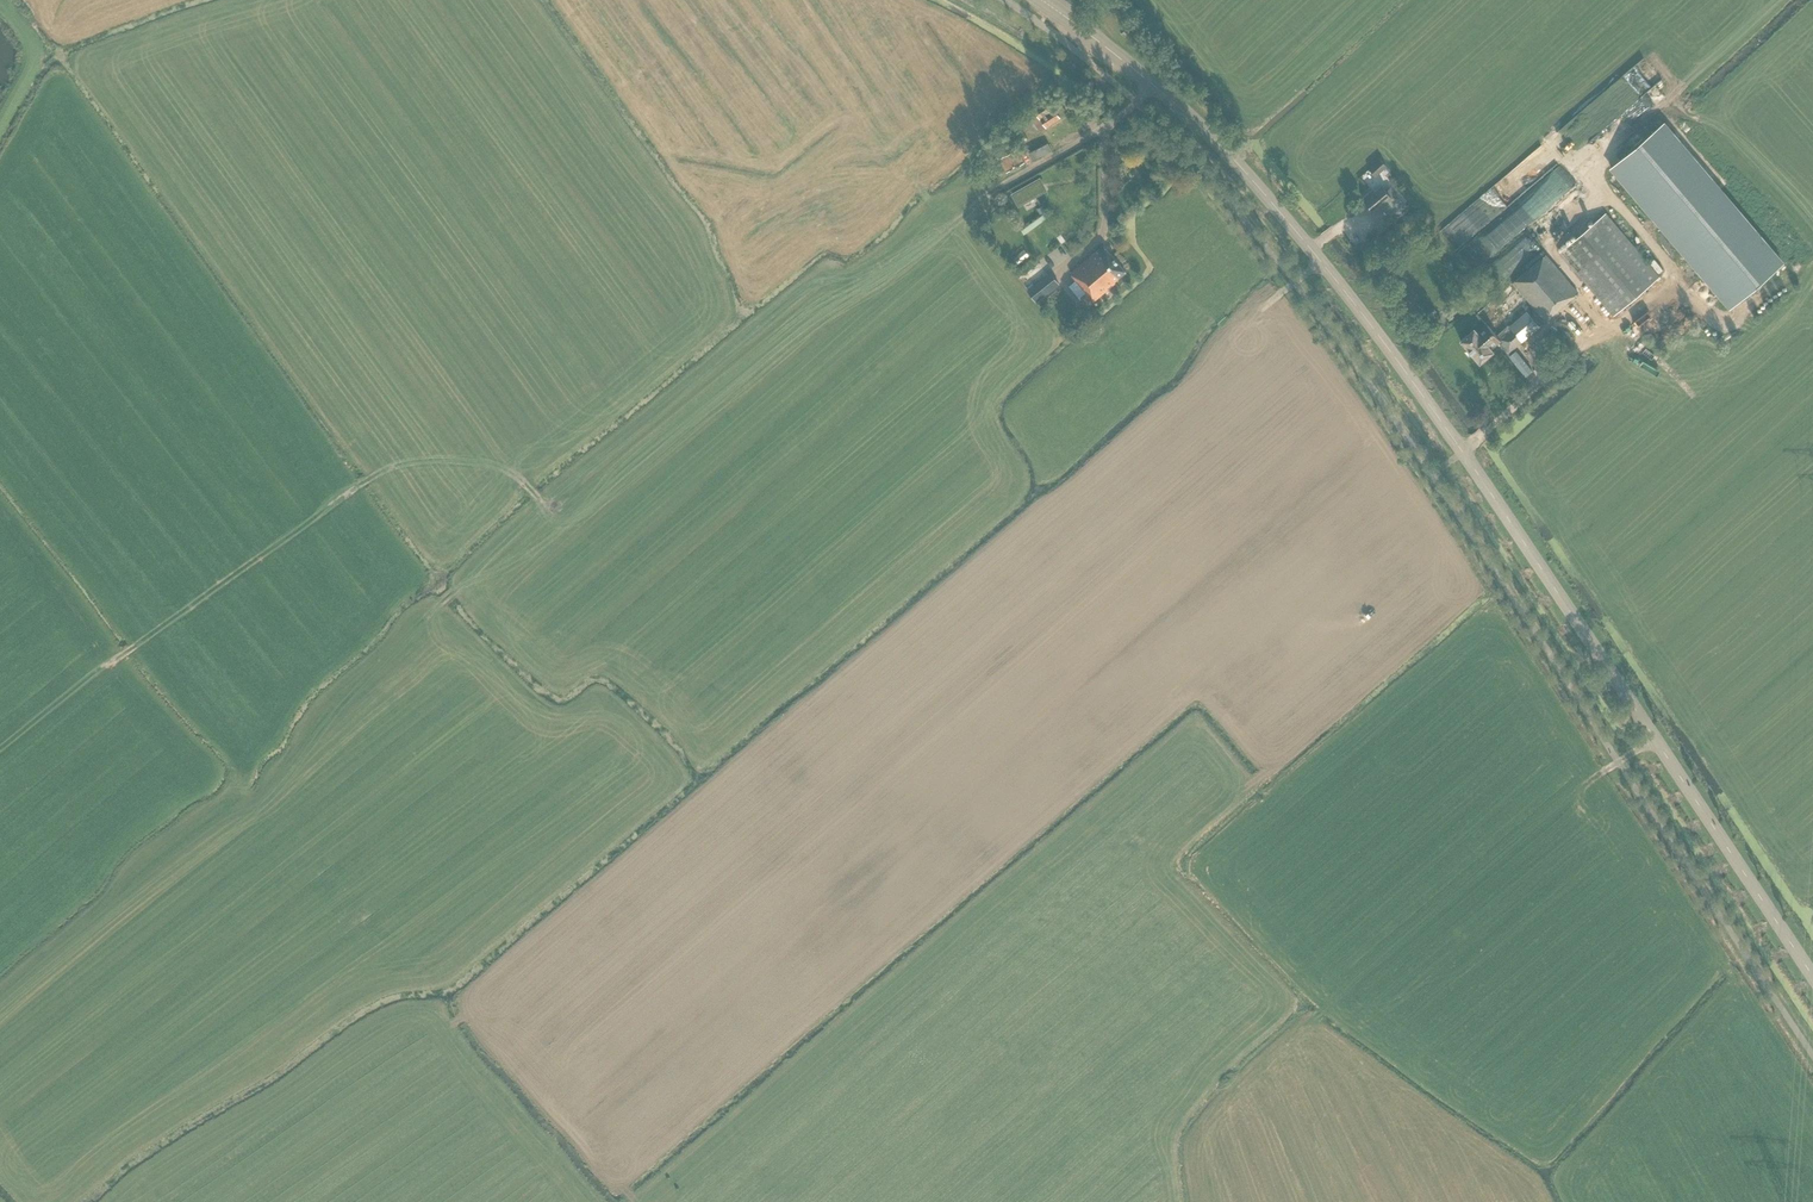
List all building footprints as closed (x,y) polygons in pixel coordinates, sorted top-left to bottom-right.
[(1046,126),(1061,116),(1055,108),(1057,107),(1051,97),(1034,108),(1039,116),(1046,126)] [(1039,116),(1032,120),(1039,131),(1046,126),(1039,116)] [(1782,263),(1663,123),(1611,168),(1730,308),(1782,263)] [(1000,159),(1006,171),(1024,163),(1019,151),(1000,159)] [(1376,176),(1387,166),(1381,159),(1369,168),(1376,176)] [(1047,187),(1041,176),(1013,191),(1020,202),(1047,187)] [(1386,191),(1381,186),(1364,200),(1374,212),(1379,207),(1382,211),(1384,209),(1390,217),(1404,204),(1390,188),(1386,191)] [(1613,315),(1659,276),(1606,213),(1559,252),(1613,315)] [(1103,245),(1071,273),(1077,279),(1075,281),(1085,293),(1094,303),(1116,284),(1114,282),(1125,272),(1103,245)] [(1546,255),(1512,283),(1545,321),(1578,293),(1546,255)] [(1037,301),(1060,283),(1050,271),(1027,289),(1037,301)]
